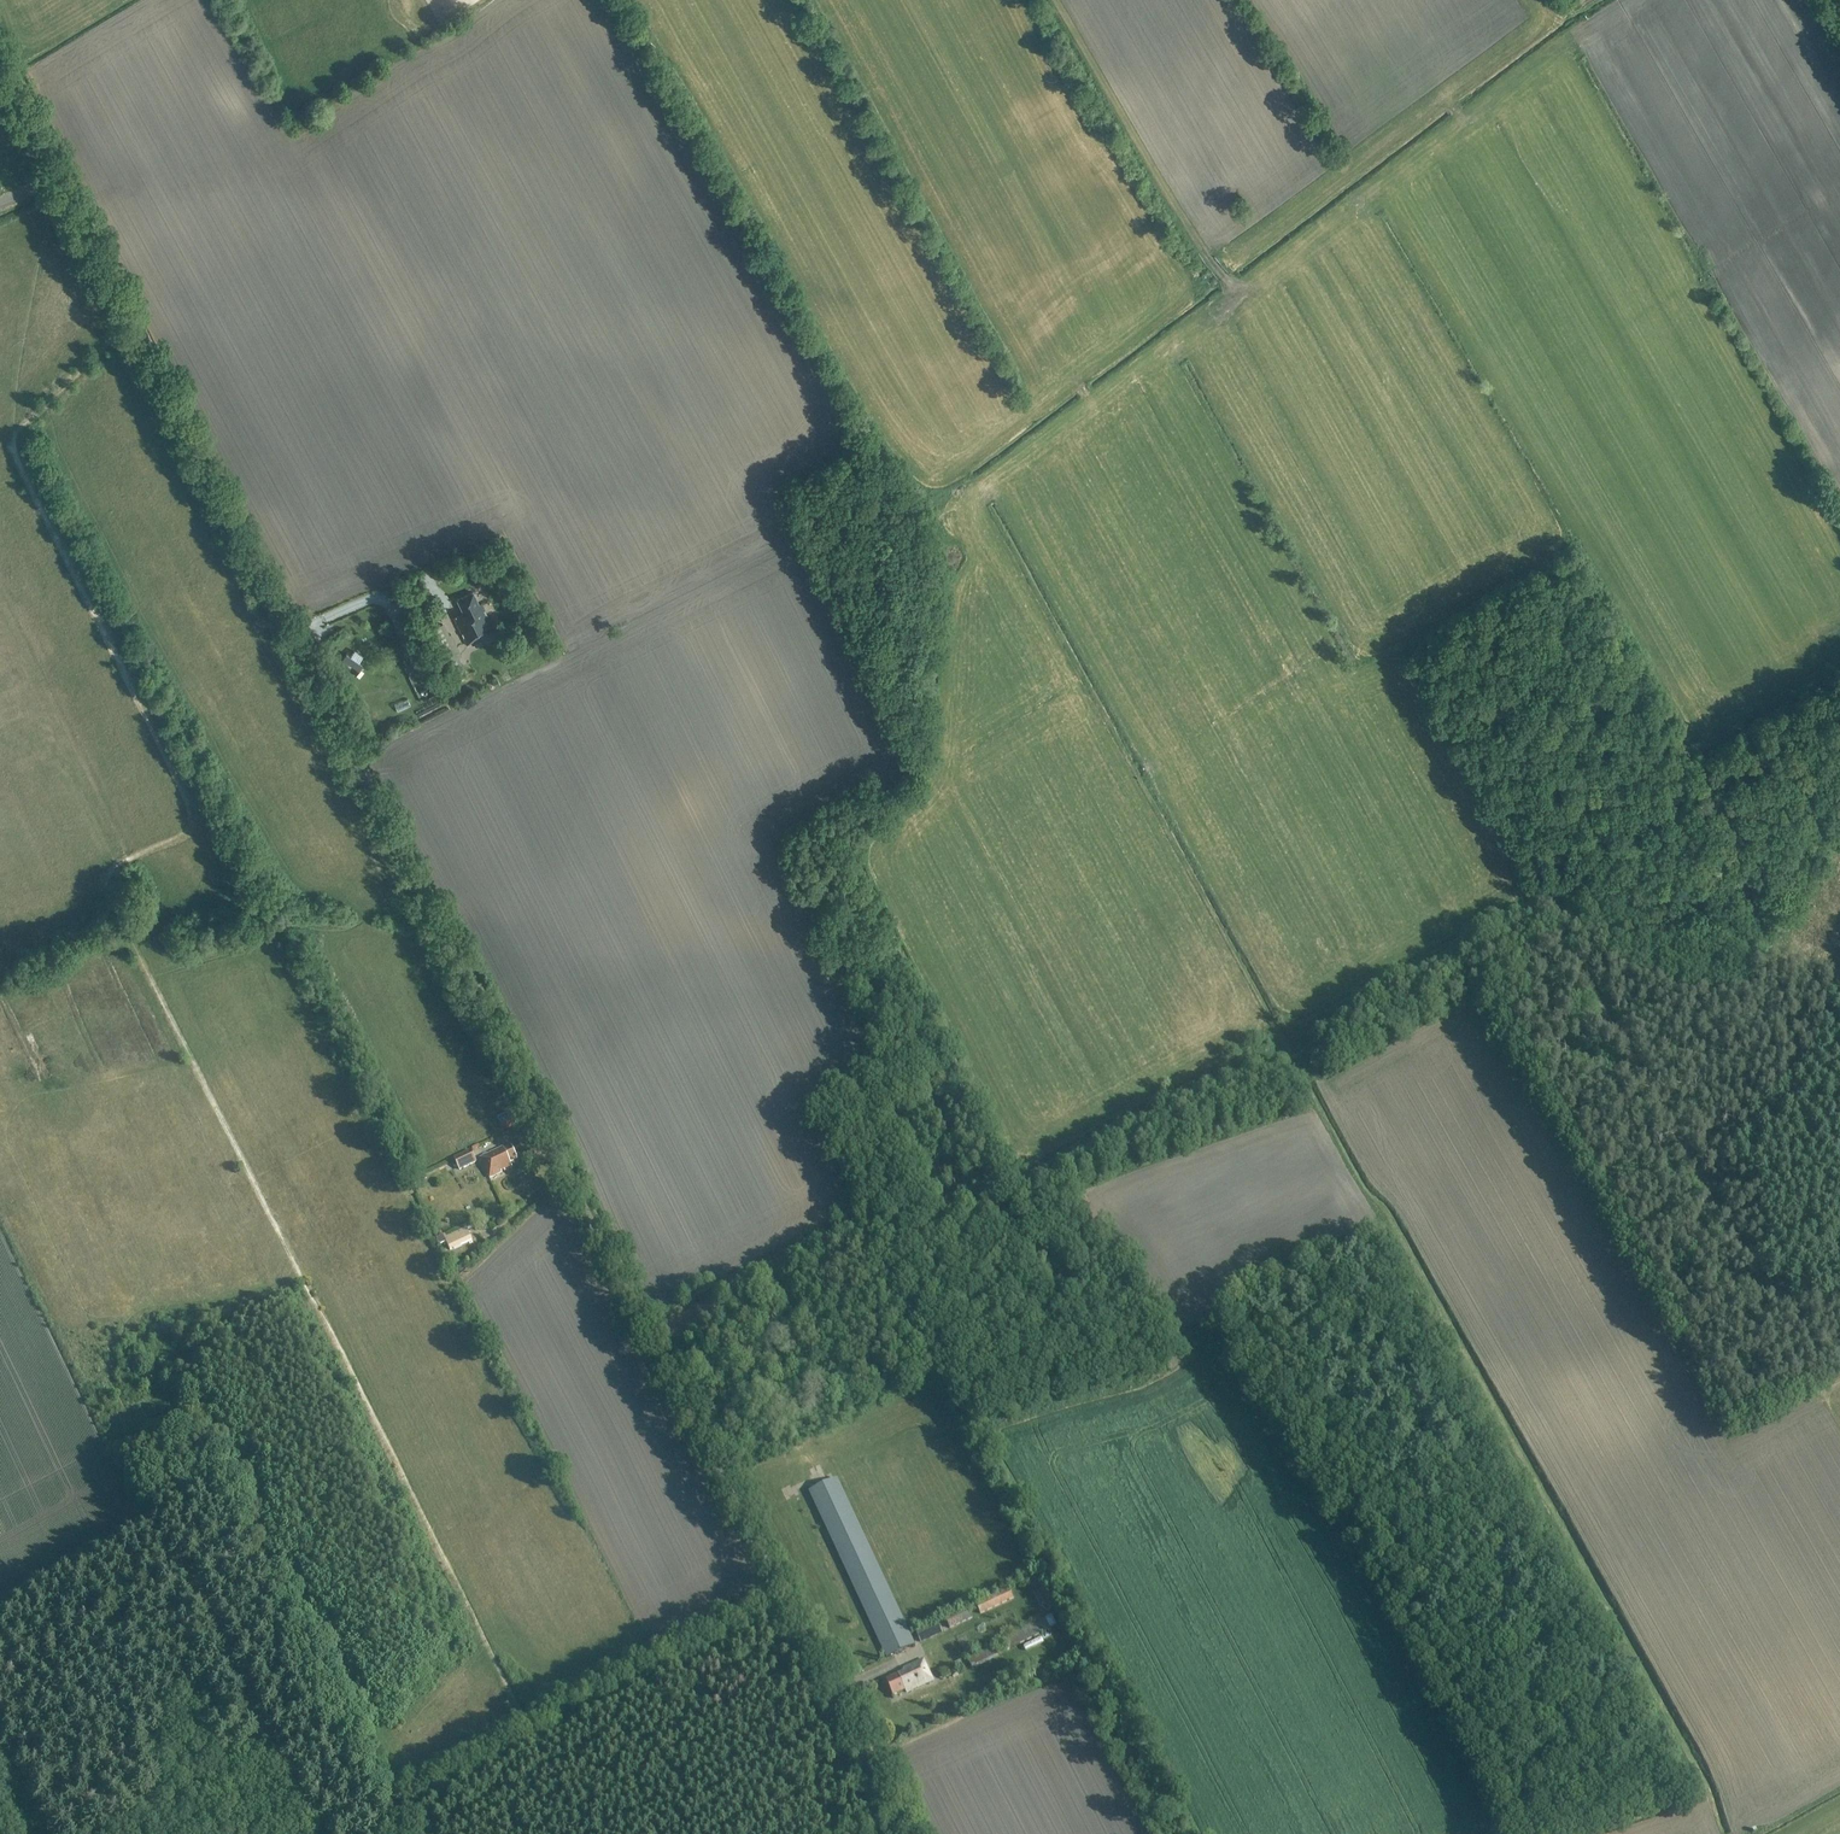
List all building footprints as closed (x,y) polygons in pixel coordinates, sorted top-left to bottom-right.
[(479,606),(472,593),(458,600),(464,614),(455,618),(467,643),(494,630),(482,604),(479,606)] [(365,615),(372,625),(384,617),(378,607),(365,615)] [(359,670),(363,664),(346,653),(342,659),(359,670)] [(493,681),(496,688),(501,685),(498,679),(493,681)] [(509,1162),(516,1159),(511,1147),(503,1151),(502,1148),(479,1158),(489,1178),(511,1168),(509,1162)] [(476,1163),(470,1150),(453,1158),(458,1171),(476,1163)] [(444,1235),(439,1237),(436,1238),(439,1245),(445,1243),(449,1251),(472,1241),(465,1228),(445,1237),(444,1235)] [(836,1479),(809,1493),(886,1658),(913,1645),(836,1479)] [(1037,1572),(1024,1578),(1029,1590),(1030,1590),(1031,1593),(1044,1588),(1042,1584),(1038,1574),(1037,1572)] [(975,1604),(981,1614),(1013,1598),(1008,1588),(975,1604)] [(951,1610),(955,1622),(977,1614),(973,1602),(951,1610)] [(1050,1629),(1045,1619),(1002,1640),(1007,1650),(1050,1629)] [(915,1632),(920,1643),(942,1633),(937,1622),(915,1632)] [(997,1655),(993,1647),(967,1660),(971,1668),(997,1655)] [(904,1672),(885,1681),(892,1696),(904,1690),(906,1693),(932,1681),(923,1660),(903,1670),(904,1672)] [(962,1667),(959,1661),(946,1667),(951,1677),(958,1674),(956,1669),(962,1667)]
